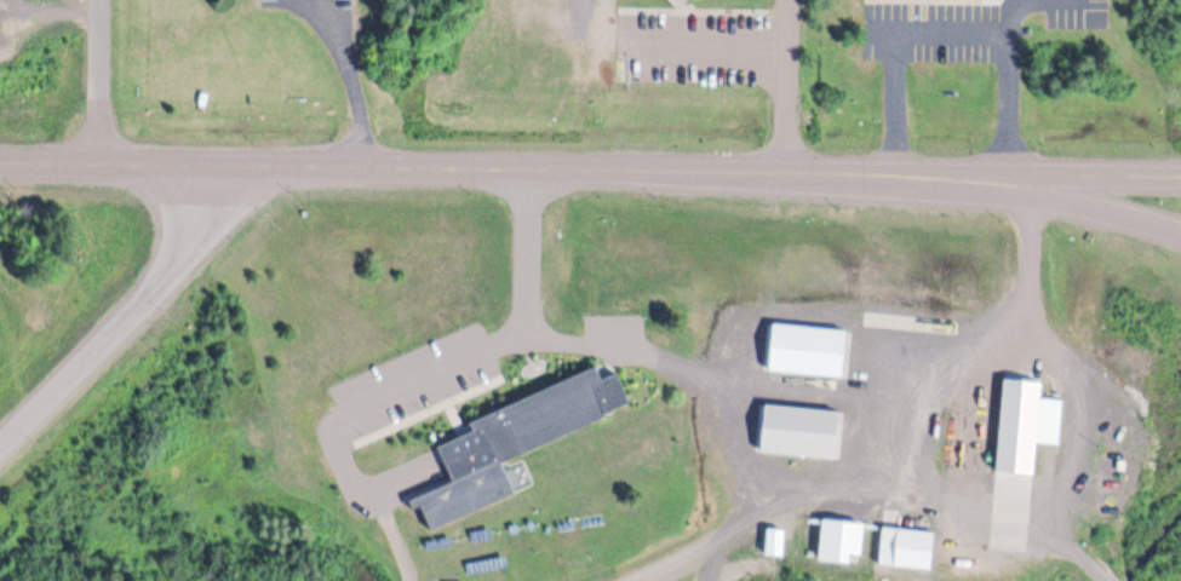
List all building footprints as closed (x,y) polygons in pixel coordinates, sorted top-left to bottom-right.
[(772,322),(848,330),(847,376),(764,368),(772,322)] [(435,441),(594,368),(615,413),(452,484),(435,441)] [(1004,378),(999,468),(1039,472),(1044,380),(1004,378)] [(764,402),(842,410),(837,458),(759,448),(764,402)] [(900,529),(896,564),(941,571),(946,534),(900,529)]
